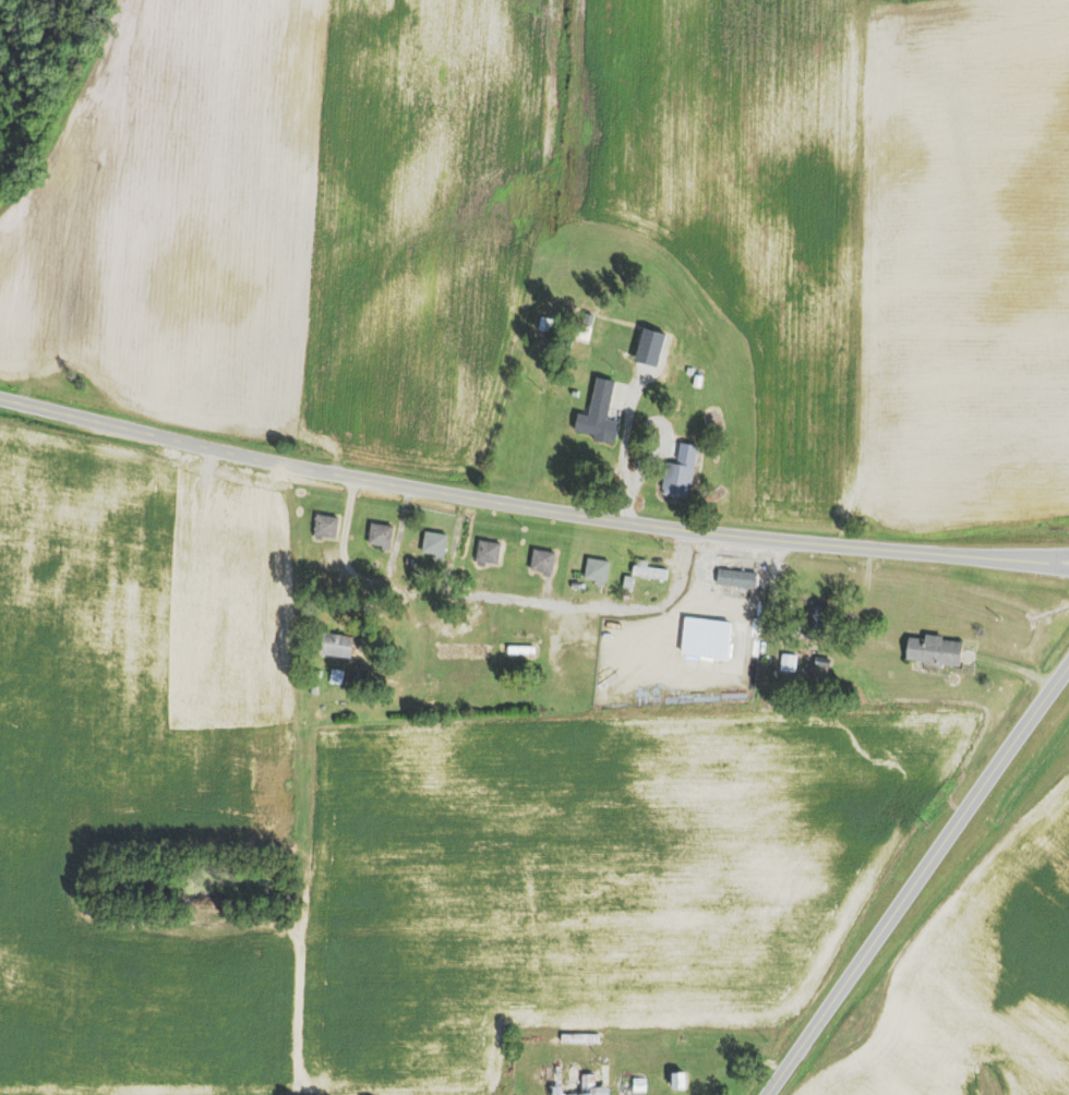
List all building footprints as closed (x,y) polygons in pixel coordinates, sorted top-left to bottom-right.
[(585,416),(573,413),(569,434),(612,442),(616,421),(604,419),(611,381),(592,377),(585,416)] [(663,462),(659,494),(688,497),(694,446),(677,443),(674,463),(663,462)] [(334,515),(312,514),(311,538),(321,539),(321,536),(334,536),(334,515)] [(388,545),(390,524),(367,522),(365,543),(388,545)] [(445,533),(422,530),(419,553),(441,557),(445,533)] [(473,561),(494,564),(498,542),(476,539),(473,561)] [(551,550),(529,548),(527,570),(549,573),(551,550)] [(602,583),(606,560),(584,556),(581,580),(602,583)] [(713,584),(753,586),(754,570),(714,568),(713,584)] [(680,615),(676,652),(725,658),(730,621),(680,615)] [(349,634),(318,631),(316,653),(347,656),(349,634)] [(902,660),(956,663),(957,638),(922,635),(922,637),(903,635),(902,660)] [(680,1071),(665,1071),(666,1087),(680,1087),(680,1071)] [(550,1085),(549,1094),(604,1094),(604,1086),(591,1086),(592,1074),(578,1073),(578,1086),(550,1085)]
